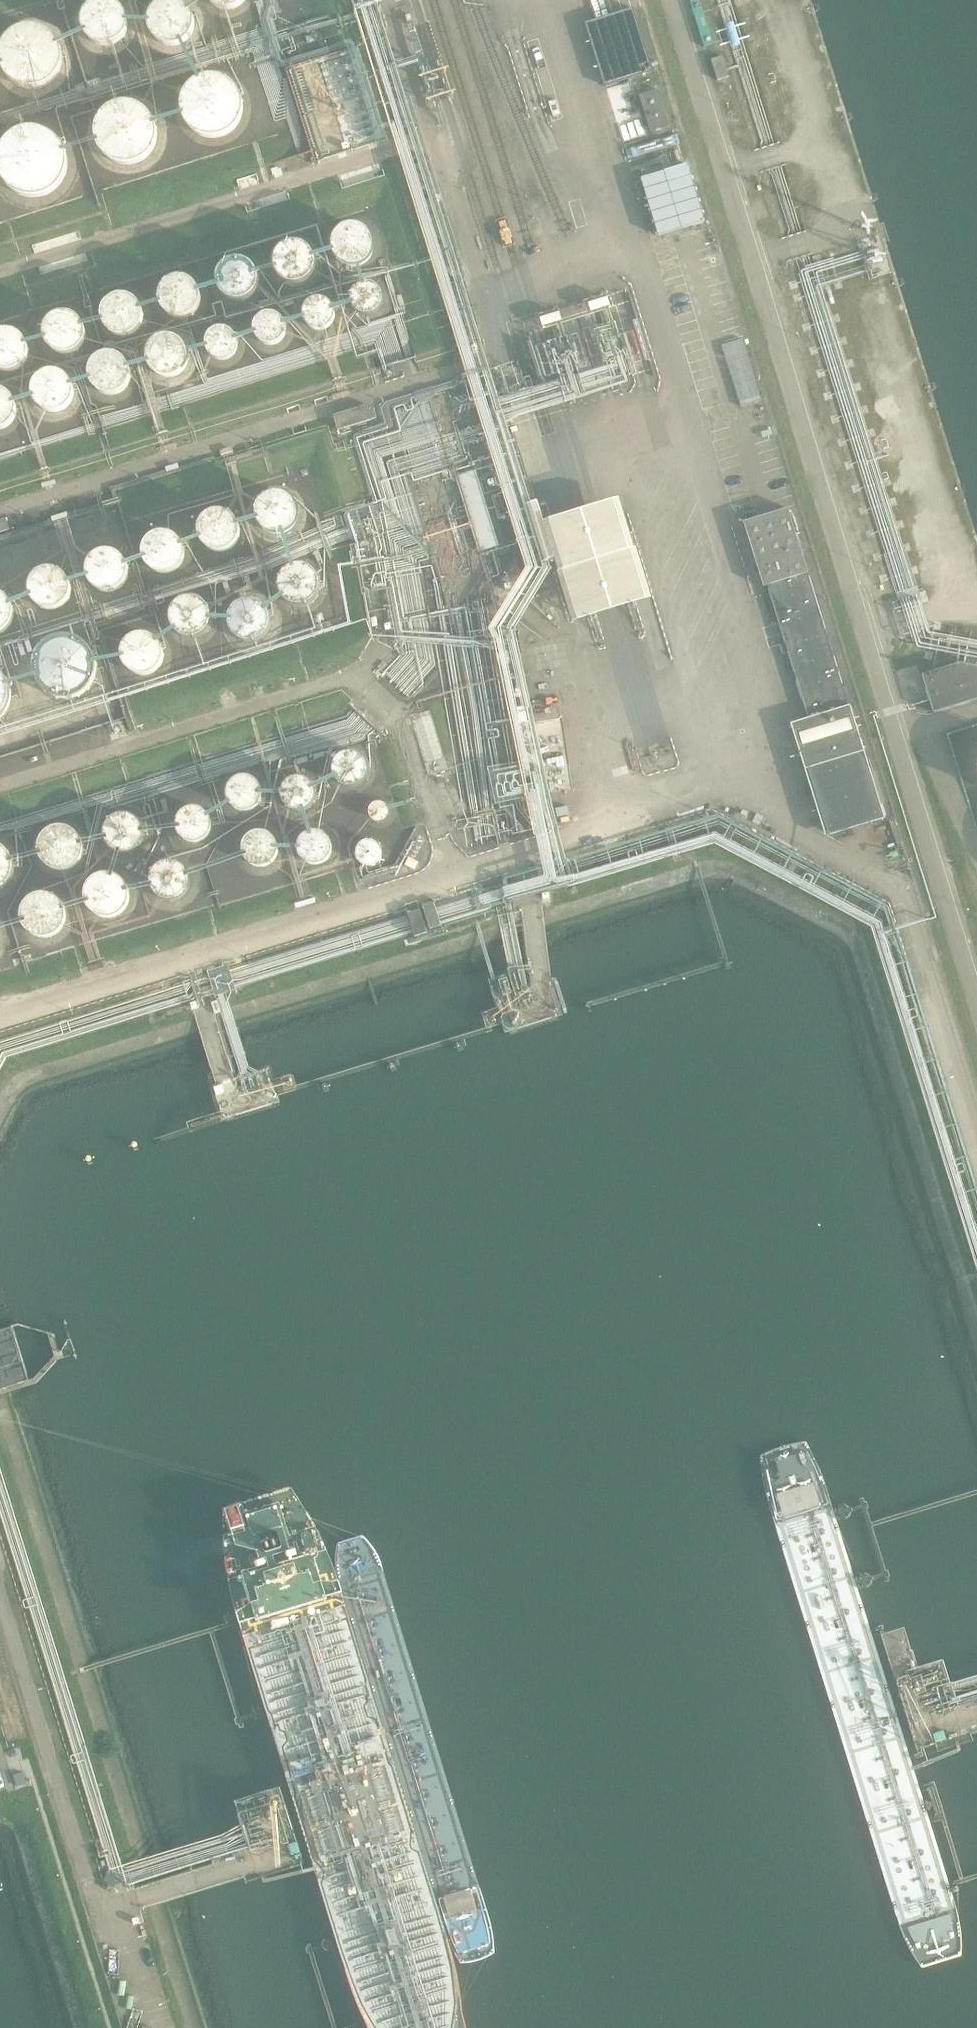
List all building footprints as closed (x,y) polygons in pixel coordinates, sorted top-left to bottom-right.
[(208,4),(212,12),(219,17),(224,19),(229,20),(233,20),(239,19),(244,16),(248,13),(251,10),(253,5),(255,1),(255,0),(207,0),(208,4)] [(199,31),(198,26),(197,22),(195,18),(193,15),(189,11),(184,8),(176,6),(169,7),(165,8),(162,10),(157,13),(152,21),(150,26),(150,30),(151,39),(153,43),(156,47),(159,50),(163,53),(168,55),(173,55),(177,55),(182,54),(187,52),(191,49),(195,45),(197,41),(198,36),(199,31)] [(132,34),(132,33),(131,28),(130,24),(128,19),(125,16),(122,13),(117,10),(109,8),(104,8),(100,9),(95,12),(91,15),(87,19),(85,23),(84,26),(83,32),(84,41),(87,46),(89,50),(97,55),(102,57),(106,57),(112,57),(116,56),(124,51),(127,48),(130,43),(131,38),(132,34)] [(633,8),(631,9),(586,23),(606,85),(653,71),(633,8)] [(67,64),(66,59),(65,52),(62,48),(58,42),(52,37),(46,34),(39,32),(33,31),(25,33),(20,35),(15,38),(11,42),(6,48),(4,52),(2,59),(2,64),(3,71),(5,77),(8,82),(12,87),(16,91),(23,94),(29,96),(36,96),(43,95),(48,93),(52,91),(58,86),(62,80),(65,75),(66,69),(67,64)] [(729,78),(722,56),(711,59),(717,81),(729,78)] [(247,113),(246,107),(245,102),(242,96),(238,90),(233,86),(227,83),(222,82),(217,81),(210,81),(203,83),(197,86),(192,90),(188,96),(185,101),(184,106),(183,112),(184,118),(185,124),(188,129),(191,134),(196,138),(202,142),(206,143),(214,144),(220,144),(226,142),(232,139),(237,135),(241,130),(244,125),(246,119),(247,113)] [(670,126),(658,90),(640,96),(651,131),(670,126)] [(634,135),(644,132),(637,107),(626,110),(634,135)] [(159,143),(159,142),(158,136),(156,130),(154,125),(150,120),(145,116),(140,113),(133,111),(128,110),(122,111),(116,112),(110,115),(105,120),(100,125),(98,130),(96,135),(95,142),(96,148),(97,153),(100,159),(104,164),(108,167),(114,171),(118,173),(124,174),(131,174),(138,172),(143,170),(148,166),(153,161),(156,156),(158,148),(159,143)] [(650,155),(680,145),(676,130),(645,139),(650,155)] [(71,167),(70,161),(68,154),(66,149),(60,142),(55,138),(48,134),(45,133),(36,131),(31,132),(22,134),(16,137),(10,141),(5,147),(3,152),(0,159),(0,175),(1,179),(4,185),(8,191),(11,194),(18,199),(24,202),(32,203),(39,203),(47,201),(53,198),(59,194),(64,188),(67,183),(70,175),(71,168),(71,167)] [(687,165),(641,179),(659,237),(705,223),(687,165)] [(379,243),(379,242),(378,237),(377,233),(374,229),(372,226),(368,223),(364,222),(357,221),(352,222),(349,223),(346,225),(342,229),(339,234),(337,242),(339,249),(342,255),(349,260),(353,262),(357,263),(365,261),(372,257),(375,253),(377,251),(379,243)] [(317,256),(316,248),(314,244),(312,241),(308,239),(305,236),(298,235),(293,235),(289,236),(286,238),(282,241),(279,244),(277,248),(276,256),(277,263),(281,269),(287,274),(290,275),(295,276),(303,275),(306,274),(310,271),(313,268),(315,264),(317,260),(317,256)] [(259,272),(259,271),(258,264),(256,260),(254,257),(250,254),(247,252),(240,250),(233,251),(228,253),(225,256),(222,259),(220,262),(218,270),(219,278),(223,285),(226,288),(230,290),(238,292),(245,291),(249,289),(252,287),(255,284),(257,280),(259,272)] [(202,290),(200,282),(196,276),(194,273),(189,271),(182,269),(174,270),(170,272),(167,274),(164,277),(162,281),(161,285),(160,289),(161,297),(165,303),(168,306),(171,308),(175,309),(180,310),(187,309),(191,308),(195,305),(197,302),(200,298),(201,295),(202,290)] [(389,292),(389,291),(387,285),(383,279),(378,276),(374,275),(371,275),(365,277),(361,281),(358,286),(357,292),(358,298),(361,303),(367,306),(372,307),(379,306),(384,303),(387,298),(389,292)] [(146,310),(146,309),(144,301),(140,295),(134,290),(127,288),(123,288),(117,289),(111,293),(106,299),(105,304),(104,308),(105,316),(107,320),(110,324),(116,328),(124,330),(131,329),(135,327),(139,324),(143,318),(145,314),(146,310)] [(339,306),(339,305),(338,299),(335,294),(330,290),(324,289),(318,290),(312,293),(308,299),(307,305),(308,311),(311,316),(316,320),(322,321),(328,320),(334,317),(338,312),(339,306)] [(90,326),(90,324),(89,317),(87,313),(84,309),(77,305),(69,304),(65,304),(60,306),(54,311),(50,317),(49,325),(50,332),(55,339),(57,341),(61,343),(68,345),(75,344),(82,341),(86,338),(88,334),(90,330),(90,326)] [(289,322),(287,315),(284,310),(279,307),(274,306),(268,306),(262,310),(258,315),(256,321),(257,327),(261,332),(264,336),(271,338),(274,338),(278,337),(283,334),(287,329),(289,322)] [(241,338),(241,337),(240,331),(236,326),(231,322),(226,321),(220,322),(215,325),(211,329),(209,336),(209,342),(212,347),(216,351),(219,352),(223,353),(226,353),(230,352),(235,350),(239,344),(241,338)] [(31,343),(29,336),(26,329),(19,324),(15,323),(11,322),(3,323),(0,325),(0,361),(4,363),(9,364),(16,363),(23,359),(26,356),(28,353),(30,348),(31,344),(31,343)] [(192,351),(192,350),(192,346),(191,342),(188,338),(186,335),(180,331),(177,330),(171,329),(163,331),(159,334),(156,337),(152,343),(151,351),(152,358),(156,364),(162,369),(166,370),(171,371),(178,370),(185,366),(188,363),(190,359),(192,355),(192,351)] [(722,344),(740,406),(761,400),(753,372),(743,338),(722,344)] [(135,367),(134,367),(133,359),(129,353),(126,350),(122,347),(114,346),(106,347),(102,350),(98,353),(94,359),(93,364),(93,368),(95,375),(96,378),(100,382),(104,385),(108,387),(115,387),(123,386),(128,382),(132,376),(134,371),(135,367)] [(77,383),(77,382),(75,375),(72,369),(65,364),(61,362),(57,362),(49,363),(42,367),(39,371),(37,374),(35,382),(36,389),(40,395),(46,401),(50,402),(54,403),(62,402),(68,399),(72,395),(74,392),(76,388),(77,383)] [(18,401),(17,394),(14,389),(12,387),(8,383),(5,382),(0,380),(0,421),(3,421),(7,419),(11,416),(14,413),(16,409),(18,401)] [(368,405),(336,414),(340,428),(372,418),(368,405)] [(481,550),(499,544),(476,470),(458,476),(481,550)] [(303,511),(303,505),(303,500),(301,495),(298,491),(295,487),(291,484),(286,483),(281,482),(275,483),(270,484),(266,487),(262,490),(259,495),(258,500),(257,505),(258,510),(259,515),(262,519),(265,523),(270,526),(275,528),(280,528),(285,528),(290,526),(294,523),(298,520),(301,515),(303,511)] [(244,528),(245,523),(244,518),(242,513),(239,508),(236,504),(231,502),(226,500),(221,499),(215,500),(210,502),(206,505),(202,509),(200,514),(198,519),(198,525),(199,530),(202,535),(205,539),(209,542),(214,544),(220,546),(225,545),(230,544),(235,541),(239,538),(242,533),(244,528)] [(553,559),(572,622),(646,599),(613,499),(543,520),(537,501),(525,504),(543,562),(553,559)] [(826,836),(885,818),(789,508),(743,522),(763,586),(768,585),(809,718),(791,723),(826,836)] [(188,547),(189,542),(188,536),(186,531),(183,526),(178,523),(173,520),(168,519),(162,519),(157,520),(152,523),(148,527),(145,531),(143,537),(142,542),(143,548),(145,553),(148,557),(152,561),(157,564),(163,565),(168,565),(174,563),(179,561),(183,557),(186,552),(188,547)] [(132,570),(132,564),(132,559),(130,554),(127,549),(124,546),(119,543),(114,541),(109,541),(103,542),(98,544),(94,547),(90,551),(88,556),(86,561),(86,566),(87,571),(90,576),(93,580),(97,584),(102,586),(107,587),(113,587),(118,585),(123,583),(127,579),(130,575),(132,570)] [(324,580),(324,574),(323,569),(320,565),(317,561),(313,558),(308,556),(303,555),(298,555),(293,556),(288,559),(284,562),(281,566),(279,571),(278,576),(278,581),(280,586),(282,591),(285,595),(290,598),(294,600),(299,601),(305,601),(310,599),(314,597),(318,593),(321,589),(323,585),(324,580)] [(74,588),(75,583),(74,577),(73,572),(70,567),(66,563),(61,560),(56,559),(50,558),(45,559),(40,562),(35,565),(32,569),(29,574),(28,580),(29,585),(30,591),(33,595),(37,599),(42,602),(47,604),(53,604),(58,603),(63,601),(68,598),(71,593),(74,588)] [(15,602),(14,596),(11,591),(7,587),(3,584),(0,583),(0,626),(2,625),(7,622),(11,618),(13,613),(15,607),(15,602)] [(217,616),(218,611),(218,606),(216,601),(214,597),(211,593),(207,590),(202,588),(197,587),(192,587),(188,588),(183,590),(179,593),(176,597),(173,601),(172,606),(172,611),(172,616),(174,620),(177,625),(181,628),(185,631),(190,632),(195,633),(200,632),(204,631),(209,628),(212,625),(215,621),(217,616)] [(276,621),(277,615),(276,610),(274,605),(271,601),(267,597),(263,594),(258,593),(252,592),(247,593),(242,595),(238,599),(234,603),(232,607),(231,613),(231,618),(232,623),(234,628),(238,632),(242,635),(247,637),(252,638),(258,638),(263,637),(267,634),(271,630),(274,626),(276,621)] [(168,654),(168,649),(168,644),(166,639),(163,634),(160,631),(155,628),(151,626),(145,625),(140,626),(135,627),(131,630),(127,634),(124,638),(123,643),(122,648),(123,653),(124,658),(127,663),(131,666),(135,669),(140,671),(145,671),(150,671),(155,669),(159,667),(163,663),(166,659),(168,654)] [(98,665),(98,659),(98,653),(96,647),(93,642),(89,637),(85,633),(80,630),(74,628),(68,627),(62,628),(56,629),(51,632),(46,635),(42,639),(39,644),(36,650),(35,656),(35,662),(36,668),(39,673),(42,678),(46,683),(51,686),(56,689),(62,690),(68,690),(74,689),(80,687),(85,684),(89,680),(93,676),(96,670),(98,665)] [(11,689),(11,683),(9,677),(6,672),(3,667),(0,665),(0,712),(1,711),(5,706),(8,701),(10,695),(11,689)] [(369,768),(370,761),(368,755),(365,750),(359,746),(353,745),(346,746),(341,749),(337,754),(335,760),(335,766),(338,772),(342,777),(348,779),(355,779),(361,777),(366,773),(369,768)] [(265,793),(266,787),(265,781),(262,776),(257,772),(252,769),(245,769),(240,770),(235,774),(231,779),(229,785),(229,791),(231,796),(235,801),(240,804),(246,806),(252,805),(258,802),(262,798),(265,793)] [(318,790),(318,785),(316,781),(314,777),(311,773),(307,771),(302,769),(298,769),(293,769),(288,771),(285,774),(281,777),(279,782),(278,786),(278,791),(280,796),(282,800),(285,803),(289,806),(294,808),(299,808),(303,807),(308,806),(312,803),(315,799),(317,795),(318,790)] [(215,824),(215,819),(213,814),(210,809),(206,805),(201,803),(196,803),(190,804),(185,806),(182,810),(179,815),(178,821),(179,826),(181,831),(185,835),(189,838),(195,839),(200,839),(205,837),(210,834),(213,830),(215,824)] [(143,838),(143,832),(142,826),(139,821),(135,817),(130,814),(124,812),(118,812),(113,814),(108,817),(104,821),(101,827),(100,832),(101,838),(103,843),(106,848),(111,852),(116,854),(122,855),(128,854),(133,852),(137,848),(141,843),(143,838)] [(279,847),(280,841),(278,835),(275,830),(270,826),(265,824),(259,824),(253,826),(249,829),(245,834),(244,840),(244,846),(246,851),(250,856),(255,859),(261,860),(267,859),(272,856),(276,852),(279,847)] [(84,846),(84,845),(83,838),(80,834),(78,831),(75,828),(71,826),(63,825),(56,826),(50,830),(47,833),(45,836),(43,840),(42,844),(43,848),(44,853),(47,859),(50,862),(54,864),(61,866),(65,866),(71,865),(76,861),(80,857),(82,854),(83,850),(84,846)] [(333,847),(334,842),(333,837),(330,832),(326,828),(321,826),(316,826),(311,827),(306,830),(303,835),(301,840),(301,845),(303,850),(306,855),(311,858),(316,859),(322,858),(327,856),(331,852),(333,847)] [(384,852),(385,847),(384,842),(381,837),(377,834),(372,832),(366,832),(361,833),(357,836),(353,841),(352,846),(352,852),(354,857),(358,861),(363,863),(368,864),(373,864),(378,861),(382,857),(384,852)] [(13,867),(13,862),(11,857),(8,852),(5,848),(1,845),(0,845),(0,889),(1,889),(5,885),(9,881),(11,877),(13,872),(13,867)] [(191,884),(191,879),(189,874),(187,870),(183,866),(179,863),(174,862),(169,862),(164,863),(159,865),(155,868),(152,872),(150,877),(150,882),(150,887),(152,892),(155,896),(159,899),(164,902),(169,902),(174,902),(179,900),(184,898),(187,894),(189,889),(191,884)] [(130,902),(131,896),(131,891),(129,886),(126,881),(123,877),(118,874),(113,873),(108,872),(103,873),(98,874),(93,877),(89,881),(87,886),(85,891),(85,896),(86,902),(88,907),(91,911),(95,914),(100,917),(105,918),(111,918),(116,917),(121,914),(125,911),(128,906),(130,902)] [(67,913),(67,912),(67,909),(66,904),(61,897),(55,892),(52,891),(47,890),(42,890),(36,892),(29,896),(24,903),(23,907),(22,912),(24,921),(26,924),(29,928),(32,931),(36,933),(44,935),(47,935),(53,934),(59,930),(62,927),(65,923),(67,918),(67,913)] [(28,1381),(12,1327),(0,1331),(0,1389),(28,1381)] [(117,1879),(106,1874),(103,1881),(114,1886),(117,1879)]
